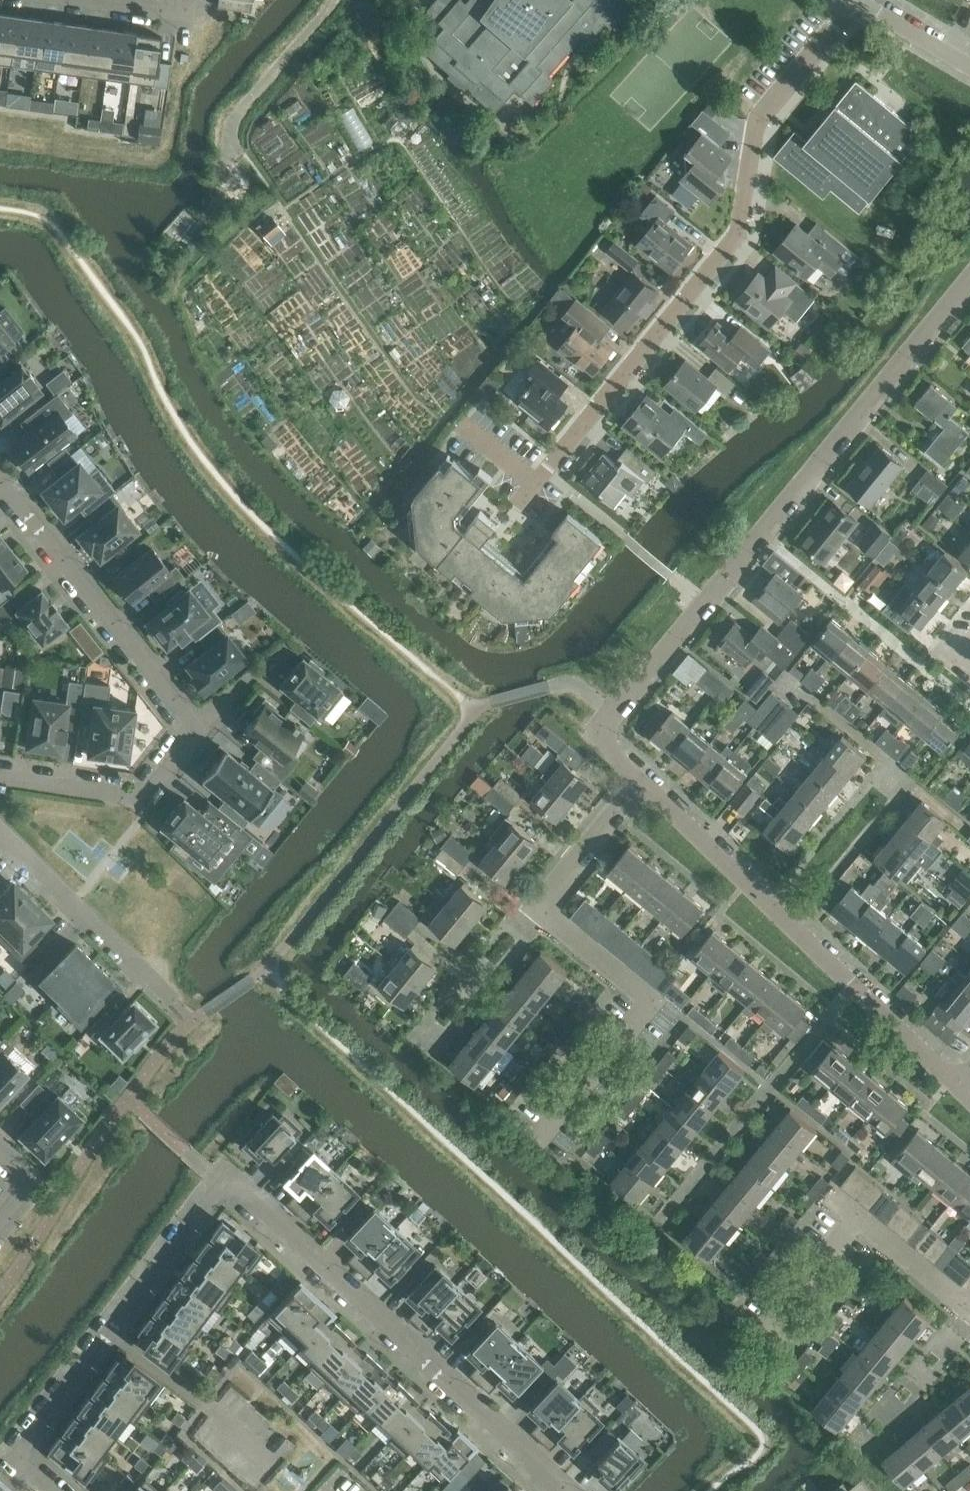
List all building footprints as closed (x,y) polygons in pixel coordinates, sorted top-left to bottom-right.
[(225,8),(227,0),(218,0),(217,7),(225,8)] [(225,8),(234,9),(235,0),(227,0),(225,8)] [(234,9),(242,10),(243,0),(235,0),(234,9)] [(242,10),(250,12),(252,0),(243,0),(242,10)] [(423,49),(493,111),(513,88),(531,103),(553,79),(547,74),(582,34),(588,39),(603,22),(609,27),(619,15),(625,20),(641,2),(639,0),(435,0),(426,10),(443,26),(423,49)] [(0,14),(0,64),(11,66),(18,16),(0,14)] [(35,69),(36,59),(41,19),(18,16),(11,66),(12,66),(13,56),(35,59),(34,69),(35,69)] [(41,19),(36,59),(35,69),(58,72),(65,23),(41,19)] [(89,26),(65,23),(58,72),(82,76),(89,26)] [(113,29),(89,26),(82,76),(106,79),(113,29)] [(136,33),(114,29),(113,29),(106,79),(130,82),(136,33)] [(168,88),(168,87),(171,63),(158,61),(161,36),(136,33),(130,82),(168,88)] [(774,156),(825,198),(832,189),(860,211),(923,135),(856,80),(807,140),(795,131),(774,156)] [(18,97),(16,97),(7,96),(5,104),(17,105),(18,97)] [(711,102),(704,110),(713,118),(721,109),(723,105),(714,98),(711,102)] [(41,109),(53,110),(54,102),(42,101),(41,109)] [(66,104),(64,104),(54,102),(53,110),(65,112),(66,104)] [(353,106),(340,114),(361,148),(373,140),(353,106)] [(87,126),(99,128),(100,120),(88,118),(87,126)] [(112,122),(110,121),(100,120),(99,128),(111,130),(112,122)] [(138,140),(158,143),(160,127),(140,124),(138,140)] [(681,180),(705,199),(706,198),(714,197),(715,198),(726,183),(725,183),(724,167),(732,157),(703,134),(687,153),(688,154),(689,170),(681,180)] [(643,182),(639,186),(641,187),(648,193),(651,189),(644,183),(643,182)] [(638,244),(657,261),(661,257),(673,267),(670,270),(671,271),(693,244),(666,222),(675,211),(656,195),(640,215),(653,226),(638,244)] [(259,221),(255,225),(266,238),(280,226),(271,215),(261,224),(259,221)] [(813,221),(816,223),(824,230),(816,240),(796,224),(774,252),(806,278),(818,264),(832,276),(841,265),(848,271),(845,275),(846,276),(849,272),(861,258),(825,229),(814,220),(813,221)] [(607,251),(630,270),(639,260),(615,241),(607,251)] [(738,298),(736,302),(769,328),(769,327),(783,310),(797,321),(816,297),(777,266),(776,267),(779,269),(769,281),(759,273),(738,298)] [(629,329),(650,302),(659,292),(634,272),(604,309),(629,329)] [(596,334),(606,322),(577,298),(566,312),(580,323),(559,349),(575,362),(577,359),(593,373),(613,348),(596,334)] [(738,338),(734,335),(718,321),(698,345),(729,370),(741,356),(757,369),(772,350),(746,329),(738,338)] [(29,344),(20,333),(12,340),(0,324),(0,366),(29,344)] [(800,342),(791,353),(801,361),(810,350),(800,342)] [(780,347),(775,353),(781,358),(787,352),(780,347)] [(560,380),(567,385),(568,384),(562,378),(538,359),(525,376),(533,383),(530,388),(528,387),(526,390),(527,391),(519,401),(532,412),(530,414),(548,428),(568,404),(552,391),(560,380)] [(666,385),(697,410),(717,386),(727,394),(736,383),(716,367),(708,378),(686,360),(666,385)] [(1,423),(2,422),(2,421),(28,401),(39,392),(40,392),(41,391),(35,383),(36,382),(28,372),(27,373),(21,365),(19,366),(20,367),(6,377),(0,382),(0,422),(1,423)] [(71,380),(63,370),(46,383),(54,394),(71,380)] [(915,404),(935,420),(936,419),(945,426),(925,450),(943,464),(969,431),(951,416),(959,406),(931,384),(915,404)] [(72,412),(57,394),(20,422),(28,432),(9,446),(15,455),(22,464),(22,463),(28,472),(76,435),(63,419),(72,412)] [(648,394),(622,426),(662,458),(685,431),(701,444),(709,434),(665,398),(664,399),(675,408),(671,413),(648,394)] [(268,434),(261,439),(269,449),(276,444),(268,434)] [(864,467),(863,466),(847,487),(871,506),(904,466),(879,446),(878,447),(881,449),(872,461),(870,459),(864,467)] [(66,447),(47,462),(52,468),(71,454),(66,447)] [(620,465),(615,462),(605,454),(583,481),(619,509),(619,508),(614,504),(626,490),(631,494),(643,479),(648,482),(658,469),(633,449),(620,465)] [(78,463),(71,454),(52,468),(59,478),(45,490),(44,489),(43,490),(44,492),(44,491),(46,493),(43,496),(52,507),(55,505),(63,514),(62,515),(64,516),(65,515),(82,501),(90,510),(115,490),(98,468),(88,476),(79,464),(78,462),(78,463)] [(476,585),(472,590),(473,591),(510,617),(554,612),(580,579),(581,580),(598,559),(592,555),(603,541),(569,512),(554,531),(556,533),(565,523),(568,526),(526,578),(458,522),(457,514),(483,482),(454,459),(447,468),(441,464),(440,465),(441,465),(414,498),(415,511),(417,511),(419,534),(418,534),(419,547),(453,574),(452,575),(453,576),(458,570),(476,585)] [(912,488),(933,504),(948,485),(928,469),(912,488)] [(673,473),(665,483),(672,489),(680,479),(673,473)] [(961,494),(969,482),(969,481),(963,475),(953,488),(961,494)] [(100,519),(79,536),(90,549),(92,548),(100,558),(112,548),(113,551),(126,541),(124,538),(136,529),(118,507),(121,505),(112,493),(92,509),(100,519)] [(938,506),(945,512),(955,500),(948,494),(938,506)] [(819,523),(818,522),(801,542),(824,561),(857,521),(834,502),(833,503),(836,506),(827,517),(825,515),(819,523)] [(481,510),(469,525),(486,539),(498,524),(499,522),(491,515),(490,517),(481,510)] [(923,525),(930,531),(940,519),(933,513),(923,525)] [(874,520),(857,541),(874,555),(892,534),(874,520)] [(891,539),(898,545),(908,532),(901,526),(891,539)] [(25,569),(7,545),(0,536),(0,589),(25,569)] [(370,539),(365,544),(374,552),(379,547),(370,539)] [(960,556),(969,564),(969,543),(960,556)] [(875,557),(883,563),(893,551),(885,545),(875,557)] [(152,548),(114,578),(132,602),(151,587),(159,598),(184,578),(175,566),(170,571),(152,548)] [(945,551),(930,570),(952,589),(968,570),(945,551)] [(876,565),(865,578),(872,585),(874,586),(885,572),(876,565)] [(930,570),(914,589),(937,608),(952,589),(930,570)] [(759,594),(758,595),(785,616),(803,594),(798,590),(795,588),(790,584),(777,573),(775,574),(759,594)] [(157,640),(160,637),(166,645),(177,636),(179,638),(188,631),(186,629),(190,626),(199,638),(221,620),(211,607),(205,612),(199,604),(200,603),(196,598),(195,599),(188,590),(185,593),(182,589),(167,601),(170,605),(145,625),(157,640)] [(937,608),(914,589),(899,608),(892,617),(909,631),(916,622),(921,626),(937,608)] [(0,606),(0,621),(2,623),(17,611),(42,643),(51,635),(53,638),(66,628),(64,625),(65,624),(66,624),(67,623),(66,621),(58,611),(51,601),(50,602),(42,591),(41,590),(39,591),(22,605),(14,595),(0,606)] [(241,623),(258,609),(250,598),(232,612),(241,623)] [(797,653),(812,635),(793,618),(778,637),(797,653)] [(812,643),(831,658),(851,634),(832,618),(812,643)] [(219,622),(199,638),(208,649),(188,665),(195,675),(192,677),(203,691),(244,657),(226,635),(228,633),(219,622)] [(765,652),(784,667),(785,667),(789,662),(790,662),(797,653),(778,637),(777,637),(762,625),(754,636),(737,622),(719,643),(745,665),(754,654),(760,658),(765,652)] [(88,630),(77,639),(93,659),(104,651),(88,630)] [(831,658),(850,673),(870,649),(851,634),(831,658)] [(850,673),(868,689),(888,664),(870,649),(850,673)] [(282,687),(282,686),(297,699),(290,708),(309,723),(318,712),(323,716),(342,692),(337,688),(339,686),(337,685),(321,673),(323,670),(310,659),(308,662),(304,659),(302,657),(301,659),(295,667),(294,667),(288,675),(282,683),(281,683),(280,685),(282,687)] [(22,688),(25,666),(5,663),(2,685),(22,688)] [(868,689),(887,704),(907,680),(888,664),(868,689)] [(801,681),(808,686),(819,673),(812,667),(801,681)] [(697,682),(716,697),(727,683),(708,668),(706,671),(697,681),(697,682)] [(819,673),(808,686),(815,692),(826,678),(819,673)] [(905,719),(906,719),(926,695),(907,680),(887,704),(898,713),(892,720),(899,726),(905,719)] [(757,682),(748,694),(757,701),(766,690),(757,682)] [(727,683),(716,697),(723,703),(734,689),(727,683)] [(3,689),(0,708),(4,713),(15,715),(19,692),(3,689)] [(748,720),(757,728),(781,699),(772,691),(757,710),(756,710),(748,720)] [(835,708),(845,717),(856,703),(846,695),(835,708)] [(906,719),(924,735),(944,711),(926,695),(906,719)] [(368,697),(360,707),(380,722),(387,713),(368,697)] [(27,741),(27,746),(60,751),(62,738),(64,738),(66,727),(78,729),(81,706),(67,704),(67,703),(34,698),(30,722),(26,722),(23,741),(27,741)] [(253,757),(281,779),(297,759),(288,752),(302,734),(295,728),(297,725),(294,723),(292,725),(274,711),(277,708),(265,699),(253,713),(256,715),(245,729),(255,738),(254,739),(262,746),(253,757)] [(766,735),(774,726),(790,706),(781,699),(757,728),(766,735)] [(744,700),(736,710),(745,718),(748,720),(756,710),(757,710),(744,700)] [(135,709),(93,703),(86,754),(128,760),(135,709)] [(856,703),(845,717),(852,722),(863,709),(856,703)] [(790,706),(774,726),(783,733),(799,714),(790,706)] [(944,711),(924,735),(943,750),(963,726),(944,711)] [(652,736),(671,751),(691,727),(672,712),(664,722),(654,715),(644,727),(653,735),(652,736)] [(861,718),(856,724),(864,730),(869,724),(861,718)] [(537,733),(558,751),(566,742),(544,724),(537,733)] [(774,726),(766,735),(775,743),(783,733),(774,726)] [(671,751),(690,766),(710,742),(691,727),(671,751)] [(876,741),(883,747),(894,734),(887,728),(876,741)] [(894,734),(883,747),(898,760),(910,745),(902,738),(900,740),(894,734)] [(843,735),(827,754),(851,774),(867,755),(843,735)] [(969,767),(969,736),(955,755),(969,767)] [(348,740),(341,749),(351,758),(352,757),(358,749),(348,740)] [(690,766),(709,782),(734,751),(727,745),(721,751),(710,742),(690,766)] [(250,817),(258,824),(280,796),(281,795),(273,789),(281,779),(257,760),(249,769),(247,767),(249,765),(241,759),(239,761),(220,745),(209,758),(208,760),(213,763),(201,778),(226,798),(218,807),(242,827),(250,817)] [(901,762),(908,768),(919,755),(912,749),(901,762)] [(734,751),(709,782),(728,797),(747,773),(745,771),(750,764),(734,751)] [(827,754),(812,772),(836,792),(851,774),(827,754)] [(542,774),(548,780),(548,779),(574,800),(589,781),(558,755),(542,774)] [(768,756),(763,763),(776,774),(782,767),(768,756)] [(812,772),(796,791),(820,811),(836,792),(812,772)] [(753,775),(747,781),(760,793),(766,786),(753,775)] [(501,777),(494,786),(515,804),(523,795),(501,777)] [(548,779),(548,780),(533,798),(558,819),(574,800),(548,779)] [(760,793),(747,781),(731,801),(744,812),(760,793)] [(944,798),(951,804),(962,790),(955,785),(944,798)] [(515,804),(494,786),(486,796),(507,813),(515,804)] [(962,790),(951,804),(958,810),(969,796),(962,790)] [(796,791),(781,809),(781,810),(805,830),(820,811),(796,791)] [(781,810),(781,809),(766,797),(760,804),(775,816),(765,828),(776,837),(770,844),(783,855),(789,848),(805,830),(781,810)] [(230,838),(239,825),(217,808),(209,818),(185,799),(184,798),(182,799),(183,800),(176,808),(176,807),(168,817),(169,817),(162,825),(161,826),(162,828),(163,827),(177,839),(171,847),(185,858),(191,850),(206,863),(208,864),(209,863),(229,837),(230,838)] [(278,798),(266,819),(274,824),(287,804),(278,798)] [(906,820),(930,840),(937,846),(943,838),(936,833),(946,821),(922,801),(906,820)] [(906,820),(891,838),(915,858),(930,840),(906,820)] [(513,822),(498,841),(523,862),(539,843),(513,822)] [(441,828),(432,833),(437,842),(446,837),(441,828)] [(441,847),(443,848),(465,866),(475,853),(452,834),(441,847)] [(523,862),(498,841),(491,836),(485,844),(491,849),(482,860),(479,864),(504,885),(507,881),(523,862)] [(915,858),(891,838),(875,857),(906,883),(922,864),(915,858)] [(274,854),(261,844),(251,857),(263,866),(274,854)] [(608,871),(627,887),(648,862),(629,846),(608,871)] [(465,866),(443,848),(435,857),(457,875),(465,866)] [(627,887),(646,902),(667,877),(648,862),(627,887)] [(832,910),(851,925),(891,876),(884,871),(874,884),(871,882),(862,893),(852,885),(849,890),(841,899),(832,910)] [(851,925),(870,941),(890,916),(881,909),(890,898),(888,895),(898,882),(891,876),(851,925)] [(646,902),(665,918),(685,892),(667,877),(646,902)] [(837,880),(829,890),(841,899),(849,890),(837,880)] [(953,889),(966,900),(969,895),(969,892),(959,882),(953,889)] [(32,901),(13,883),(0,896),(0,933),(32,901)] [(462,884),(447,903),(472,924),(488,905),(462,884)] [(966,900),(953,889),(948,896),(961,907),(966,900)] [(685,892),(665,918),(683,933),(704,908),(685,892)] [(571,917),(580,925),(595,906),(586,899),(571,917)] [(400,900),(392,910),(414,928),(422,918),(400,900)] [(0,933),(0,940),(24,963),(41,945),(40,945),(32,938),(50,919),(32,901),(0,933)] [(911,915),(918,921),(929,907),(922,901),(911,915)] [(377,903),(373,913),(382,917),(387,908),(377,903)] [(472,924),(447,903),(431,922),(457,943),(472,924)] [(580,925),(589,933),(605,914),(595,906),(580,925)] [(929,907),(918,921),(924,926),(935,913),(929,907)] [(414,928),(392,910),(385,919),(406,937),(414,928)] [(957,919),(969,930),(969,918),(963,912),(957,919)] [(589,933),(599,940),(614,922),(605,914),(589,933)] [(870,941),(889,956),(908,932),(890,916),(870,941)] [(957,919),(952,926),(965,936),(969,931),(969,930),(957,919)] [(599,940),(608,948),(623,929),(614,922),(599,940)] [(623,929),(608,948),(617,955),(632,937),(623,929)] [(692,956),(711,972),(732,946),(713,931),(692,956)] [(908,932),(889,956),(907,971),(927,947),(908,932)] [(617,955),(627,963),(642,945),(632,937),(617,955)] [(26,975),(54,1002),(93,961),(75,943),(58,961),(48,952),(26,975)] [(627,963),(636,971),(651,952),(642,945),(627,963)] [(396,952),(390,960),(422,986),(437,967),(412,946),(403,957),(396,952)] [(730,987),(751,962),(732,946),(711,972),(707,977),(725,992),(730,987)] [(933,949),(927,956),(940,967),(946,960),(933,949)] [(542,951),(527,970),(552,991),(568,972),(542,951)] [(651,952),(636,971),(646,979),(661,960),(651,952)] [(940,967),(927,956),(921,963),(935,973),(940,967)] [(422,986),(390,960),(384,967),(390,973),(381,984),(406,1005),(422,986)] [(93,961),(54,1002),(81,1028),(103,1006),(94,997),(111,979),(93,961)] [(344,974),(363,990),(373,977),(355,962),(344,974)] [(730,987),(748,1002),(769,977),(751,962),(730,987)] [(654,986),(664,994),(679,975),(669,967),(654,986)] [(951,976),(960,984),(969,992),(969,971),(966,976),(956,968),(951,976)] [(527,970),(511,989),(537,1010),(552,991),(527,970)] [(951,976),(935,995),(942,1001),(935,1010),(953,1025),(961,1016),(969,1022),(969,1021),(969,992),(960,984),(951,976)] [(756,1009),(767,1017),(788,992),(769,977),(748,1002),(743,1009),(751,1015),(756,1009)] [(511,989),(496,1008),(522,1029),(537,1010),(511,989)] [(788,992),(767,1017),(761,1024),(769,1031),(775,1024),(786,1033),(801,1015),(807,1008),(788,992)] [(585,997),(575,1010),(583,1016),(593,1004),(585,997)] [(154,1024),(156,1022),(154,1021),(134,1002),(135,1002),(133,1000),(132,1002),(114,1020),(105,1012),(86,1032),(94,1040),(100,1035),(101,1036),(121,1055),(120,1055),(122,1056),(123,1055),(133,1045),(134,1046),(145,1035),(144,1033),(154,1023),(154,1024)] [(687,1013),(700,1023),(706,1016),(694,1005),(687,1013)] [(496,1008),(481,1026),(506,1047),(522,1029),(496,1008)] [(583,1016),(575,1010),(565,1022),(572,1029),(583,1016)] [(801,1015),(786,1033),(796,1041),(809,1026),(807,1025),(809,1022),(801,1015)] [(706,1016),(700,1023),(712,1034),(719,1026),(706,1016)] [(679,1038),(687,1044),(697,1032),(689,1025),(679,1038)] [(481,1026),(465,1045),(491,1066),(506,1047),(481,1026)] [(555,1035),(544,1047),(552,1053),(562,1041),(555,1035)] [(725,1044),(737,1054),(743,1046),(731,1036),(725,1044)] [(4,1037),(0,1041),(0,1105),(27,1076),(6,1055),(14,1047),(4,1037)] [(812,1070),(831,1086),(852,1060),(833,1045),(832,1047),(823,1039),(804,1061),(814,1069),(812,1070)] [(47,1042),(41,1050),(52,1060),(59,1053),(47,1042)] [(491,1066),(465,1045),(450,1064),(476,1085),(491,1066)] [(743,1046),(737,1054),(749,1064),(756,1056),(743,1046)] [(552,1053),(544,1047),(534,1059),(542,1066),(552,1053)] [(668,1050),(658,1063),(666,1069),(676,1057),(668,1050)] [(720,1050),(704,1069),(730,1090),(745,1071),(720,1050)] [(831,1086),(850,1101),(871,1076),(852,1060),(831,1086)] [(666,1069),(658,1063),(648,1075),(656,1082),(666,1069)] [(760,1063),(755,1069),(762,1074),(767,1068),(760,1063)] [(704,1069),(689,1088),(714,1109),(730,1090),(704,1069)] [(524,1072),(514,1084),(522,1091),(532,1078),(524,1072)] [(120,1075),(104,1093),(109,1097),(112,1100),(128,1082),(123,1078),(120,1075)] [(850,1101),(869,1116),(890,1091),(871,1076),(850,1101)] [(58,1095),(56,1096),(56,1097),(51,1102),(44,1095),(47,1092),(38,1084),(20,1102),(30,1111),(31,1109),(39,1116),(22,1134),(21,1134),(20,1135),(21,1136),(22,1136),(42,1156),(44,1157),(45,1156),(57,1143),(68,1132),(68,1131),(80,1118),(80,1119),(81,1117),(80,1116),(59,1096),(58,1095)] [(522,1091),(514,1084),(504,1097),(511,1103),(522,1091)] [(638,1088),(628,1100),(636,1106),(646,1094),(638,1088)] [(689,1088),(673,1106),(699,1127),(714,1109),(689,1088)] [(890,1091),(869,1116),(887,1131),(885,1134),(894,1141),(909,1123),(901,1116),(908,1107),(890,1091)] [(797,1103),(809,1113),(815,1105),(803,1095),(797,1103)] [(636,1106),(628,1100),(618,1112),(625,1119),(636,1106)] [(815,1105),(809,1113),(822,1123),(828,1116),(815,1105)] [(673,1106),(658,1125),(684,1146),(699,1127),(673,1106)] [(791,1109),(776,1127),(801,1148),(816,1130),(791,1109)] [(257,1124),(245,1136),(248,1139),(244,1143),(258,1156),(263,1149),(272,1158),(276,1154),(285,1163),(303,1143),(294,1135),(295,1134),(294,1134),(298,1130),(284,1116),(280,1120),(272,1113),(260,1126),(257,1124)] [(608,1125),(597,1137),(605,1143),(615,1131),(608,1125)] [(658,1125),(643,1144),(668,1165),(684,1146),(658,1125)] [(834,1133),(847,1144),(853,1136),(840,1126),(834,1133)] [(776,1127),(760,1146),(786,1167),(801,1148),(776,1127)] [(897,1155),(915,1170),(936,1145),(917,1130),(897,1155)] [(853,1136),(847,1144),(859,1154),(865,1146),(853,1136)] [(605,1143),(597,1137),(587,1149),(595,1156),(605,1143)] [(643,1144),(627,1162),(653,1183),(668,1165),(643,1144)] [(924,1177),(934,1186),(955,1160),(936,1145),(915,1170),(916,1171),(912,1176),(920,1182),(924,1177)] [(760,1146),(745,1165),(770,1186),(786,1167),(760,1146)] [(334,1171),(313,1151),(300,1164),(297,1161),(286,1174),(289,1177),(285,1181),(293,1189),(295,1187),(298,1190),(286,1203),(296,1212),(334,1171)] [(832,1163),(840,1169),(850,1157),(842,1151),(832,1163)] [(953,1201),(969,1180),(969,1173),(955,1160),(934,1186),(953,1201)] [(653,1183),(627,1162),(612,1181),(638,1202),(653,1183)] [(745,1165),(730,1183),(755,1204),(770,1186),(745,1165)] [(840,1186),(850,1193),(865,1175),(856,1167),(840,1186)] [(334,1171),(296,1212),(306,1221),(318,1209),(321,1212),(319,1213),(328,1221),(332,1217),(335,1220),(347,1207),(344,1205),(356,1191),(334,1171)] [(850,1193),(859,1201),(875,1182),(865,1175),(850,1193)] [(822,1176),(811,1188),(819,1195),(829,1182),(822,1176)] [(969,1215),(969,1180),(953,1201),(969,1215)] [(859,1201),(868,1209),(884,1190),(875,1182),(859,1201)] [(730,1183),(714,1202),(740,1223),(755,1204),(730,1183)] [(819,1195),(811,1188),(801,1200),(809,1207),(819,1195)] [(868,1209),(878,1216),(893,1198),(884,1190),(868,1209)] [(878,1216),(887,1224),(903,1205),(893,1198),(878,1216)] [(714,1202),(699,1220),(724,1242),(740,1223),(714,1202)] [(887,1224),(897,1232),(912,1213),(903,1205),(887,1224)] [(358,1218),(347,1231),(349,1234),(346,1238),(354,1246),(356,1244),(359,1247),(347,1260),(357,1269),(395,1228),(373,1208),(361,1221),(358,1218)] [(791,1213),(781,1225),(789,1232),(799,1219),(791,1213)] [(897,1232),(906,1240),(921,1221),(912,1213),(897,1232)] [(724,1242),(699,1220),(683,1239),(709,1260),(724,1242)] [(906,1240),(915,1247),(931,1228),(921,1221),(906,1240)] [(207,1242),(248,1273),(263,1253),(244,1239),(245,1237),(236,1230),(235,1231),(222,1222),(212,1235),(215,1237),(210,1243),(207,1241),(207,1242)] [(789,1232),(781,1225),(771,1238),(778,1244),(789,1232)] [(395,1228),(357,1269),(367,1278),(378,1266),(382,1269),(380,1270),(389,1278),(393,1274),(396,1277),(407,1264),(405,1262),(417,1248),(395,1228)] [(915,1247),(925,1255),(940,1236),(931,1228),(915,1247)] [(925,1255),(934,1263),(949,1244),(940,1236),(925,1255)] [(248,1273),(207,1242),(198,1254),(200,1256),(196,1262),(193,1260),(192,1261),(233,1292),(234,1291),(226,1285),(240,1267),(247,1273),(248,1273)] [(934,1263),(943,1270),(959,1251),(949,1244),(934,1263)] [(761,1250),(750,1263),(758,1269),(768,1256),(761,1250)] [(943,1270),(953,1278),(968,1259),(959,1251),(943,1270)] [(953,1278),(962,1285),(969,1275),(969,1261),(968,1259),(953,1278)] [(233,1292),(192,1261),(183,1273),(186,1275),(181,1281),(178,1279),(178,1280),(219,1311),(233,1292)] [(758,1269),(750,1263),(740,1275),(748,1281),(758,1269)] [(419,1275),(408,1288),(407,1288),(410,1291),(406,1295),(415,1303),(417,1301),(420,1304),(408,1317),(418,1326),(456,1285),(434,1265),(422,1278),(419,1275)] [(866,1276),(856,1288),(864,1294),(874,1282),(866,1276)] [(219,1311),(178,1280),(169,1292),(172,1294),(167,1300),(164,1298),(163,1299),(204,1330),(205,1329),(197,1324),(211,1306),(218,1311),(219,1311)] [(300,1281),(273,1310),(267,1317),(283,1332),(290,1325),(317,1297),(300,1281)] [(270,1289),(277,1296),(285,1289),(277,1282),(270,1289)] [(443,1326),(441,1327),(450,1335),(454,1331),(457,1334),(468,1321),(465,1319),(478,1305),(456,1285),(418,1326),(428,1335),(439,1323),(443,1326)] [(864,1294),(856,1288),(846,1300),(854,1307),(864,1294)] [(905,1296),(890,1315),(916,1336),(931,1317),(905,1296)] [(317,1297),(290,1325),(283,1332),(299,1347),(332,1311),(317,1297)] [(204,1330),(163,1299),(154,1311),(157,1313),(152,1320),(149,1317),(149,1318),(190,1349),(190,1348),(183,1343),(192,1331),(199,1337),(204,1330)] [(261,1299),(254,1307),(261,1313),(268,1306),(261,1299)] [(261,1313),(254,1307),(247,1314),(254,1321),(261,1313)] [(327,1319),(333,1312),(332,1311),(299,1347),(300,1348),(301,1346),(315,1360),(309,1367),(309,1368),(343,1331),(335,1323),(333,1325),(327,1319)] [(836,1313),(826,1325),(834,1331),(844,1319),(836,1313)] [(890,1315),(875,1334),(900,1355),(916,1336),(890,1315)] [(190,1349),(149,1318),(140,1330),(143,1332),(137,1340),(175,1369),(190,1349)] [(517,1342),(495,1322),(483,1335),(480,1332),(468,1345),(471,1348),(467,1352),(476,1360),(478,1358),(481,1361),(469,1374),(479,1383),(517,1342)] [(834,1331),(826,1325),(816,1338),(823,1344),(834,1331)] [(358,1348),(357,1347),(350,1341),(352,1339),(343,1331),(309,1368),(325,1382),(332,1375),(358,1348)] [(875,1334),(859,1353),(885,1373),(900,1355),(875,1334)] [(232,1338),(226,1346),(234,1352),(240,1344),(232,1338)] [(504,1383),(502,1384),(511,1392),(515,1388),(518,1391),(529,1378),(526,1376),(539,1362),(517,1342),(479,1383),(489,1392),(500,1380),(504,1383)] [(234,1352),(226,1346),(220,1355),(228,1361),(234,1352)] [(358,1348),(332,1375),(325,1382),(341,1397),(375,1361),(366,1352),(365,1354),(358,1348)] [(805,1350),(795,1362),(803,1369),(813,1356),(805,1350)] [(245,1358),(252,1365),(259,1358),(252,1351),(245,1358)] [(859,1353),(844,1371),(869,1392),(885,1373),(859,1353)] [(108,1372),(149,1403),(164,1383),(126,1354),(120,1362),(117,1360),(108,1372)] [(259,1358),(252,1365),(260,1372),(267,1365),(259,1358)] [(389,1377),(382,1370),(384,1369),(375,1361),(341,1397),(357,1412),(363,1405),(389,1377)] [(803,1369),(795,1362),(785,1375),(793,1381),(803,1369)] [(205,1374),(213,1380),(220,1371),(212,1365),(205,1374)] [(844,1371),(828,1390),(854,1411),(869,1392),(844,1371)] [(94,1391),(135,1422),(149,1403),(108,1372),(107,1373),(110,1375),(106,1381),(103,1379),(94,1391)] [(389,1377),(363,1405),(357,1412),(364,1405),(379,1420),(407,1390),(398,1382),(396,1384),(389,1377)] [(541,1389),(530,1402),(529,1402),(532,1405),(528,1409),(537,1417),(538,1415),(542,1418),(530,1431),(540,1440),(582,1395),(581,1394),(577,1398),(556,1379),(544,1392),(541,1389)] [(276,1387),(284,1395),(291,1387),(283,1380),(276,1387)] [(957,1397),(969,1412),(969,1386),(957,1397)] [(291,1387),(284,1395),(292,1402),(299,1394),(291,1387)] [(415,1398),(407,1390),(379,1420),(394,1434),(387,1441),(388,1441),(395,1434),(421,1407),(414,1400),(415,1398)] [(854,1411),(828,1390),(813,1409),(839,1430),(854,1411)] [(88,1398),(79,1410),(112,1436),(126,1417),(134,1423),(135,1422),(94,1391),(93,1392),(96,1394),(91,1401),(88,1398)] [(576,1445),(579,1448),(590,1435),(587,1433),(600,1419),(592,1412),(596,1408),(583,1395),(582,1395),(540,1440),(549,1449),(561,1437),(565,1440),(563,1441),(572,1449),(576,1445)] [(939,1413),(960,1438),(969,1430),(969,1412),(957,1397),(939,1413)] [(421,1407),(395,1434),(388,1441),(404,1456),(438,1420),(429,1411),(428,1413),(421,1407)] [(65,1430),(106,1461),(106,1460),(98,1454),(112,1436),(79,1410),(79,1411),(81,1413),(77,1420),(74,1417),(65,1430)] [(308,1417),(316,1424),(323,1417),(315,1410),(308,1417)] [(171,1420),(179,1426),(185,1417),(177,1411),(171,1420)] [(939,1413),(920,1428),(941,1454),(960,1438),(939,1413)] [(323,1417),(316,1424),(323,1431),(330,1424),(323,1417)] [(424,1464),(425,1465),(459,1430),(458,1429),(452,1435),(445,1430),(447,1428),(438,1420),(404,1456),(405,1457),(411,1450),(426,1463),(424,1464)] [(595,1460),(604,1468),(599,1474),(612,1487),(616,1483),(619,1486),(631,1473),(628,1470),(640,1457),(618,1436),(617,1437),(608,1428),(589,1448),(599,1457),(595,1460)] [(920,1428),(901,1444),(923,1469),(941,1454),(920,1428)] [(106,1461),(65,1430),(64,1430),(67,1433),(62,1439),(59,1437),(50,1449),(63,1459),(61,1461),(71,1468),(72,1466),(91,1480),(106,1461)] [(475,1445),(459,1430),(425,1465),(442,1480),(475,1445)] [(166,1433),(159,1441),(168,1447),(174,1439),(166,1433)] [(340,1447),(347,1454),(354,1446),(346,1439),(340,1447)] [(168,1447),(159,1441),(153,1450),(161,1456),(168,1447)] [(923,1469),(901,1444),(883,1460),(904,1485),(923,1469)] [(354,1446),(347,1454),(355,1461),(362,1453),(354,1446)] [(181,1458),(189,1465),(195,1458),(188,1450),(181,1458)] [(134,1465),(142,1471),(148,1463),(140,1457),(134,1465)] [(195,1458),(189,1465),(196,1472),(203,1465),(195,1458)] [(465,1464),(458,1472),(465,1479),(472,1471),(465,1464)] [(958,1474),(965,1481),(969,1477),(969,1464),(958,1474)] [(371,1476),(379,1483),(386,1476),(378,1469),(371,1476)] [(465,1479),(458,1472),(451,1480),(458,1486),(465,1479)] [(119,1482),(127,1489),(134,1481),(127,1474),(119,1482)] [(958,1474),(946,1484),(952,1490),(953,1490),(965,1481),(958,1474)] [(386,1476),(379,1483),(386,1490),(393,1483),(386,1476)] [(487,1490),(515,1490),(500,1477),(487,1490)] [(862,1477),(849,1489),(843,1481),(832,1490),(874,1490),(862,1477)] [(145,1478),(133,1490),(159,1490),(145,1478)] [(0,1479),(0,1490),(13,1490),(0,1479)] [(216,1490),(223,1490),(227,1487),(219,1480),(212,1487),(216,1490)]
